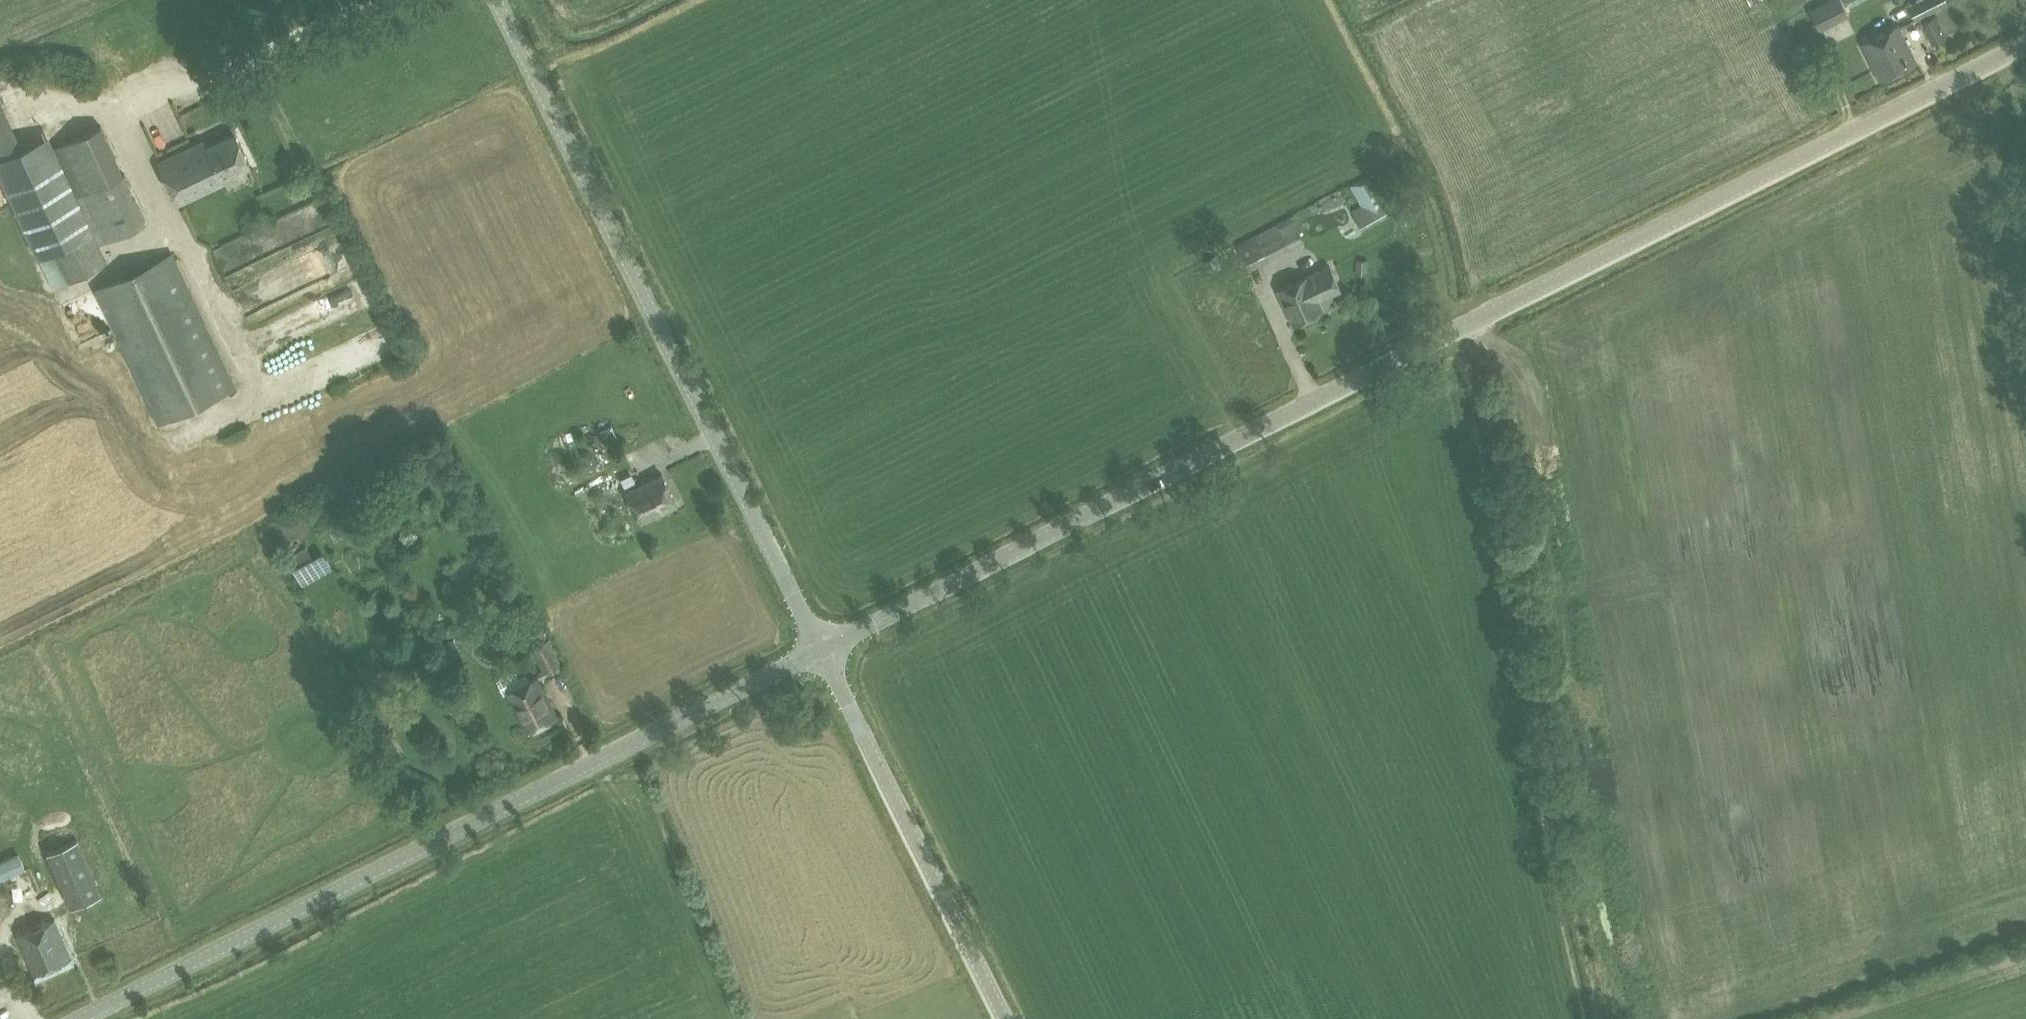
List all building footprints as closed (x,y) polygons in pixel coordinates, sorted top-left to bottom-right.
[(1820,30),(1849,15),(1841,0),(1828,0),(1810,9),(1820,30)] [(1915,20),(1949,3),(1947,0),(1917,0),(1908,5),(1915,20)] [(1921,22),(1932,45),(1948,37),(1937,15),(1921,22)] [(1842,44),(1862,36),(1855,18),(1835,26),(1842,44)] [(1863,43),(1881,79),(1916,61),(1899,26),(1863,43)] [(46,289),(67,280),(68,283),(110,264),(100,242),(147,222),(126,174),(124,175),(103,126),(54,148),(49,136),(24,147),(0,95),(0,187),(46,289)] [(160,161),(180,204),(225,182),(205,140),(160,161)] [(1352,210),(1361,228),(1391,212),(1371,174),(1352,185),(1363,204),(1352,210)] [(1239,248),(1249,268),(1290,248),(1290,247),(1303,240),(1293,219),(1279,226),(1239,248)] [(97,289),(160,422),(236,386),(173,253),(97,289)] [(1278,289),(1294,324),(1324,311),(1318,297),(1329,292),(1331,295),(1342,290),(1331,266),(1278,289)] [(324,299),(313,304),(327,331),(337,326),(324,299)] [(575,441),(583,458),(592,455),(584,437),(575,441)] [(627,490),(641,520),(677,504),(664,474),(627,490)] [(286,558),(294,573),(314,563),(306,548),(286,558)] [(529,646),(542,674),(558,667),(545,639),(529,646)] [(507,690),(527,729),(557,714),(537,675),(507,690)] [(797,708),(803,720),(812,715),(806,704),(797,708)] [(49,851),(73,907),(102,894),(79,838),(49,851)] [(25,867),(19,853),(0,862),(0,878),(25,867)] [(25,913),(22,892),(3,894),(6,915),(25,913)] [(18,935),(34,973),(73,956),(56,918),(18,935)]
